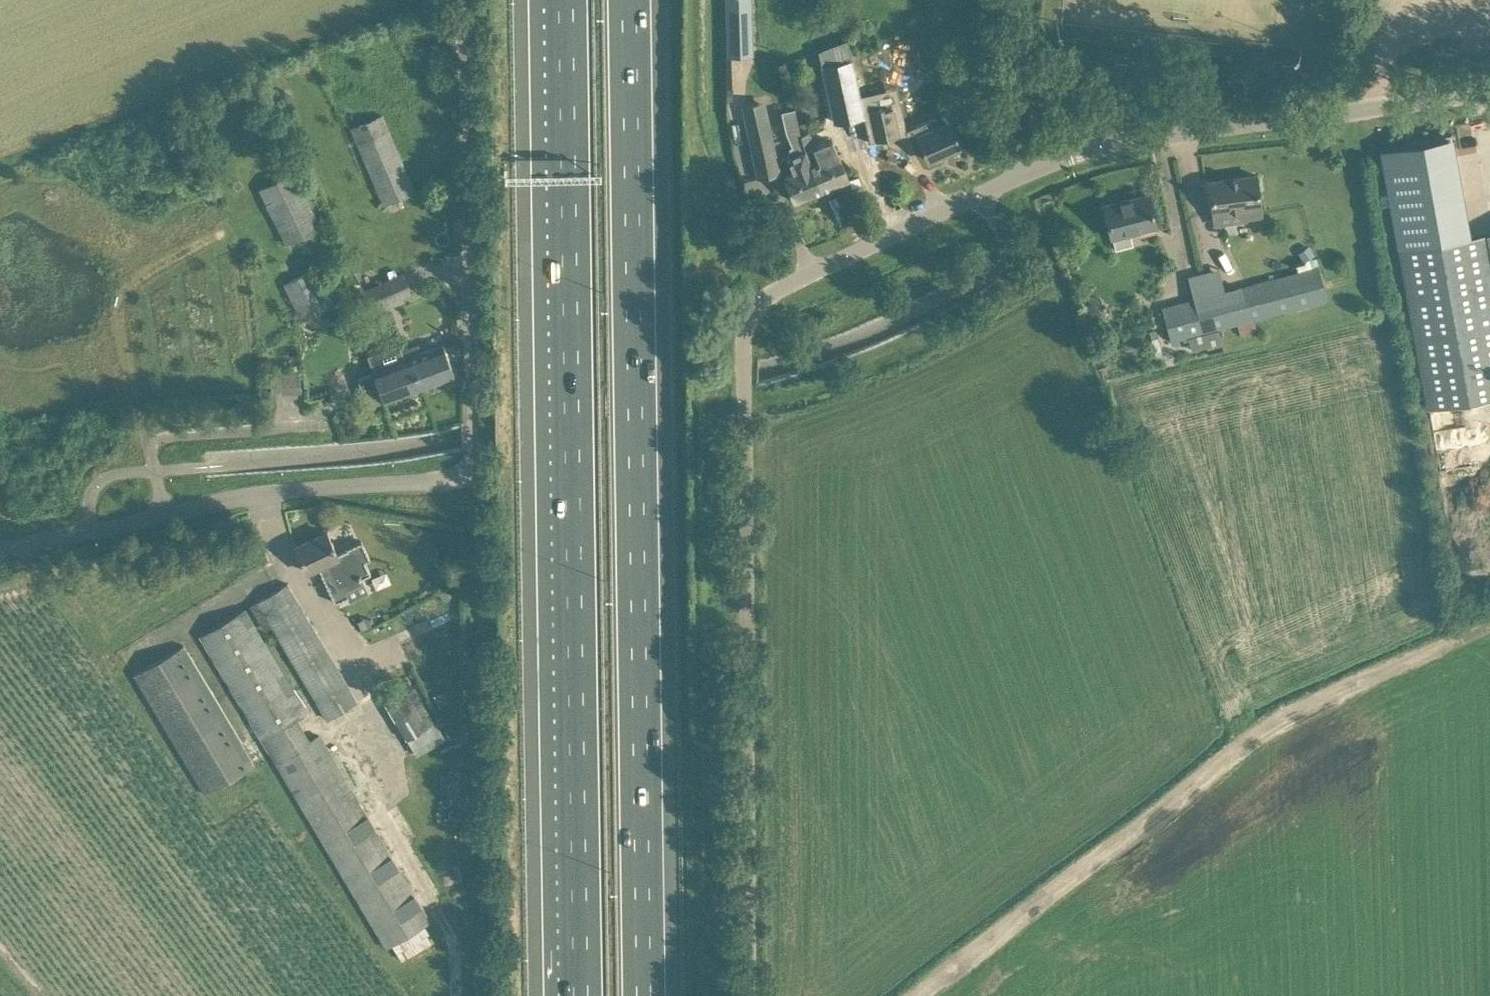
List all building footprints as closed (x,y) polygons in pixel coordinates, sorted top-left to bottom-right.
[(729,57),(753,56),(751,0),(727,0),(729,57)] [(760,102),(741,106),(756,178),(780,172),(770,128),(766,129),(760,102)] [(867,109),(874,141),(900,135),(893,104),(867,109)] [(865,143),(860,120),(857,105),(832,110),(836,125),(846,123),(851,146),(865,143)] [(795,109),(783,112),(786,131),(796,153),(788,156),(794,171),(784,175),(794,200),(822,189),(805,149),(802,140),(801,134),(795,109)] [(352,128),(384,204),(414,191),(382,115),(352,128)] [(938,116),(907,130),(918,155),(925,152),(929,160),(962,145),(953,127),(950,119),(941,123),(938,116)] [(805,149),(822,189),(849,178),(838,153),(832,138),(814,146),(808,131),(801,134),(802,140),(805,149)] [(1382,148),(1400,248),(1401,248),(1430,408),(1489,397),(1489,245),(1488,232),(1468,236),(1454,156),(1447,157),(1446,152),(1453,151),(1455,150),(1452,133),(1405,142),(1405,144),(1397,145),(1382,148)] [(295,172),(259,190),(284,243),(320,225),(295,172)] [(1209,180),(1211,200),(1213,212),(1245,208),(1247,217),(1262,215),(1256,174),(1209,180)] [(1103,205),(1108,224),(1111,236),(1156,224),(1148,193),(1103,205)] [(1209,295),(1217,328),(1328,299),(1319,266),(1209,295)] [(330,302),(314,270),(284,285),(300,317),(330,302)] [(402,273),(363,290),(371,309),(410,291),(402,273)] [(1171,340),(1217,328),(1209,295),(1162,307),(1171,340)] [(415,371),(421,387),(455,375),(444,344),(422,352),(419,343),(407,348),(410,356),(404,358),(410,373),(415,371)] [(384,400),(421,387),(415,371),(410,373),(404,358),(373,370),(376,380),(365,384),(372,403),(383,398),(384,400)] [(301,391),(300,372),(270,374),(271,394),(301,391)] [(337,554),(335,549),(327,531),(295,546),(307,571),(321,564),(324,571),(321,572),(334,602),(348,595),(345,590),(362,583),(360,578),(370,573),(365,561),(370,559),(361,540),(346,547),(347,549),(337,554)] [(329,719),(358,701),(287,583),(258,600),(329,719)] [(386,946),(430,920),(244,608),(200,635),(386,946)] [(183,645),(134,674),(205,793),(254,764),(183,645)] [(412,688),(384,704),(414,755),(442,739),(412,688)]
